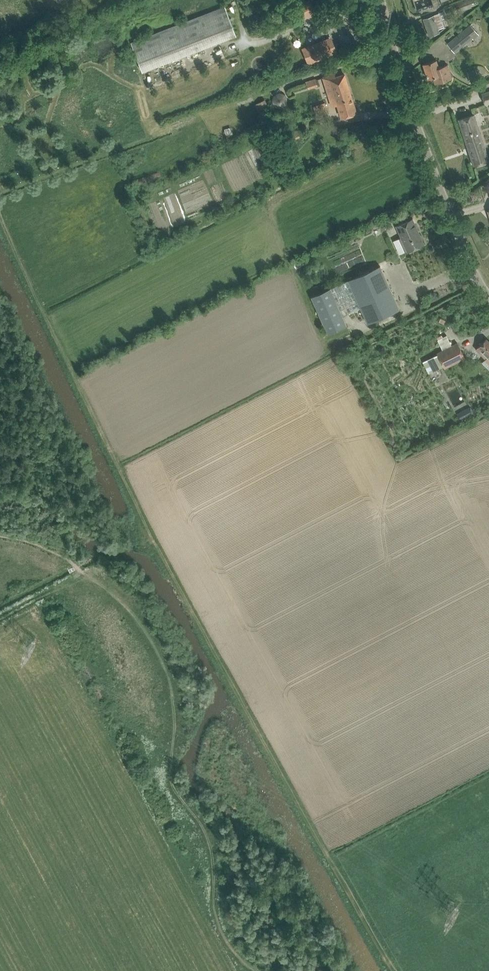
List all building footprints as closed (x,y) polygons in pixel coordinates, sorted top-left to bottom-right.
[(304,16),(314,11),(309,0),(307,0),(298,4),(304,16)] [(417,10),(434,4),(432,0),(413,0),(417,10)] [(459,12),(471,7),(471,6),(476,4),(474,0),(461,0),(455,3),(459,12)] [(131,42),(142,71),(236,34),(225,6),(131,42)] [(424,18),(429,36),(439,32),(438,29),(442,27),(439,20),(441,19),(439,13),(424,18)] [(448,43),(454,51),(472,37),(473,38),(478,34),(470,25),(448,43)] [(303,47),(309,64),(338,53),(331,36),(303,47)] [(451,77),(447,64),(438,67),(436,59),(423,63),(428,79),(433,77),(435,83),(452,78),(451,77)] [(356,112),(344,74),(336,76),(334,73),(323,76),(332,106),(338,104),(342,117),(356,112)] [(309,88),(318,85),(316,77),(306,80),(309,88)] [(313,106),(316,114),(328,110),(325,102),(313,106)] [(458,118),(473,165),(488,160),(474,113),(458,118)] [(296,130),(286,135),(288,140),(299,135),(296,130)] [(396,225),(407,251),(415,248),(424,244),(412,217),(396,225)] [(399,309),(380,265),(348,280),(330,286),(343,315),(360,307),(367,323),(399,309)] [(330,286),(311,295),(327,333),(347,324),(343,315),(330,286)] [(485,358),(487,356),(488,358),(488,341),(486,338),(476,349),(485,358)] [(436,351),(444,367),(465,357),(457,341),(436,351)] [(468,408),(457,413),(460,420),(471,414),(473,412),(470,407),(468,408)]
